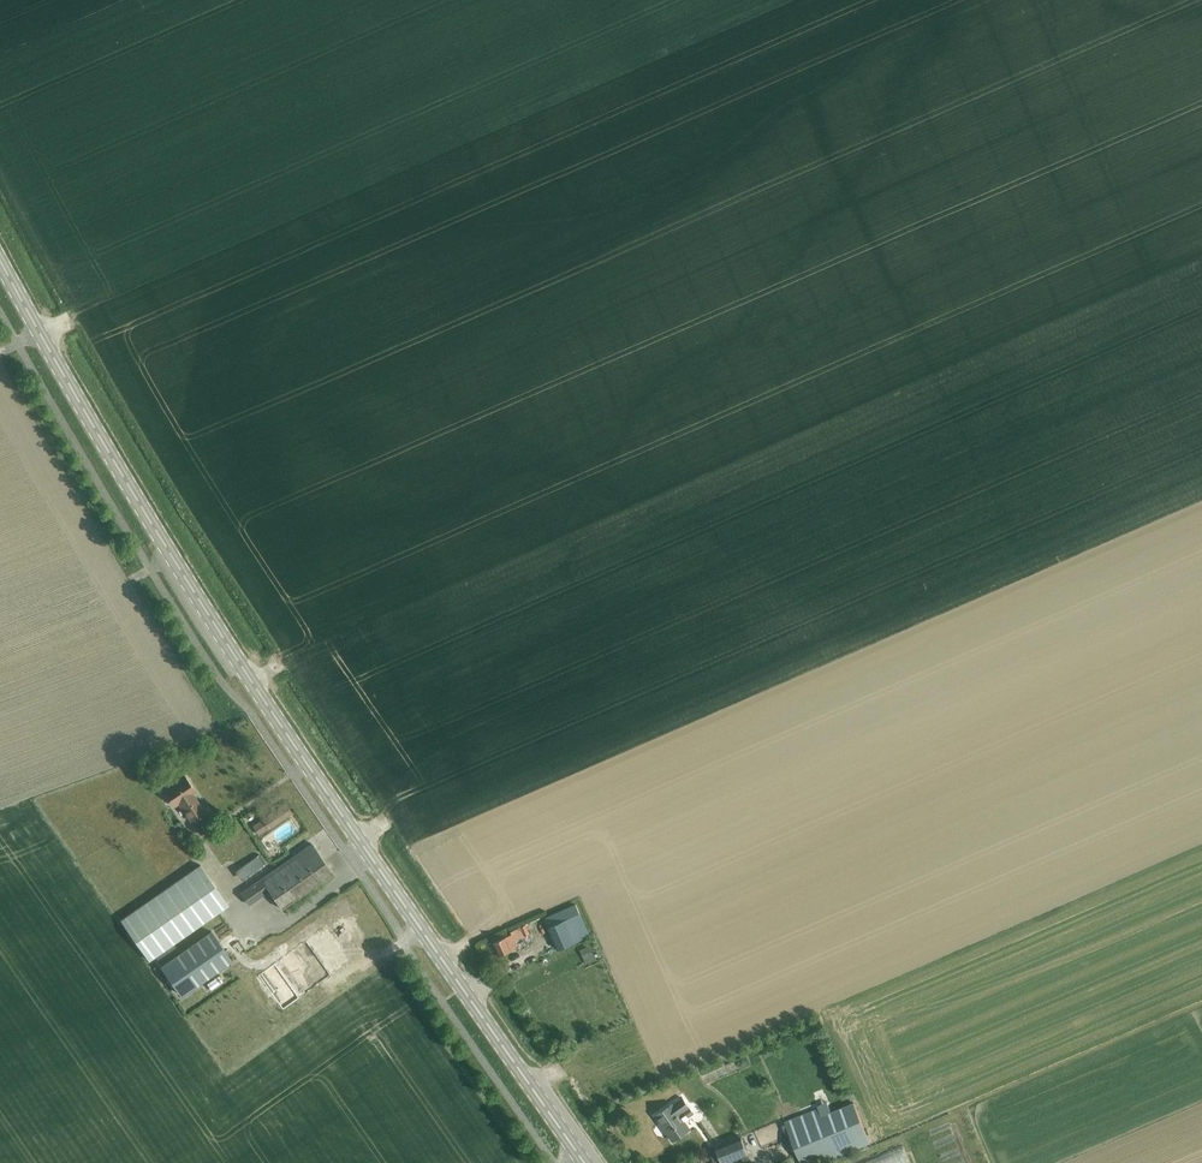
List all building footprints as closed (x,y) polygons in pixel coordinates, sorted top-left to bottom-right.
[(197,791),(185,774),(163,788),(175,806),(179,803),(191,820),(206,810),(194,793),(197,791)] [(285,805),(261,821),(267,830),(291,814),(285,805)] [(280,910),(325,878),(331,874),(311,845),(241,894),(249,906),(268,893),(280,910)] [(259,854),(235,871),(241,879),(265,863),(259,854)] [(200,864),(180,878),(120,920),(148,960),(228,905),(200,864)] [(589,935),(576,904),(544,918),(558,949),(589,935)] [(528,934),(524,925),(510,932),(511,935),(493,943),(499,956),(517,947),(514,940),(528,934)] [(351,960),(327,926),(258,975),(283,1009),(351,960)] [(211,931),(162,965),(182,995),(232,961),(211,931)] [(593,944),(587,947),(591,956),(597,953),(593,944)] [(670,1105),(654,1117),(672,1142),(689,1130),(683,1121),(688,1117),(686,1114),(690,1111),(688,1108),(681,1099),(671,1106),(670,1105)] [(869,1144),(853,1102),(820,1115),(817,1108),(783,1121),(800,1162),(819,1162),(869,1144)] [(746,1152),(739,1136),(714,1147),(721,1162),(746,1152)] [(860,1162),(912,1162),(906,1147),(860,1162)]
